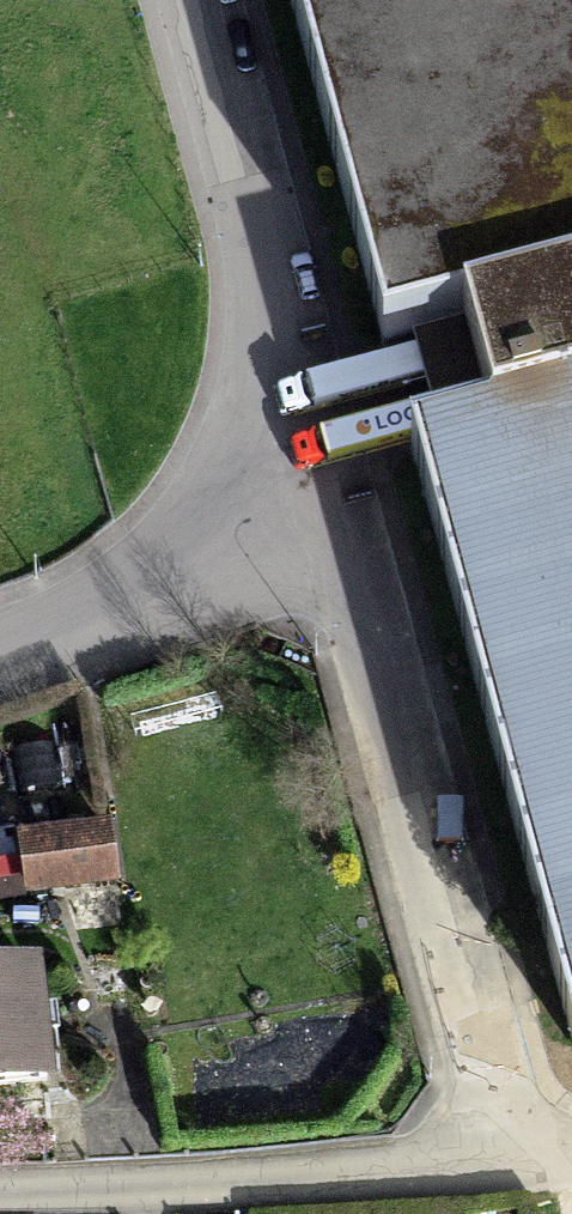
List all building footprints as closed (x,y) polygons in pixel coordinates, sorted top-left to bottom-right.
[(571,296),(571,0),(293,0),(386,345),(470,323),(571,296)] [(499,429),(571,409),(571,296),(470,323),(499,429)] [(421,450),(571,1011),(571,409),(499,429),(421,450)] [(106,841),(32,846),(37,903),(110,897),(106,841)] [(0,1001),(0,1121),(49,1117),(41,998),(0,1001)]
